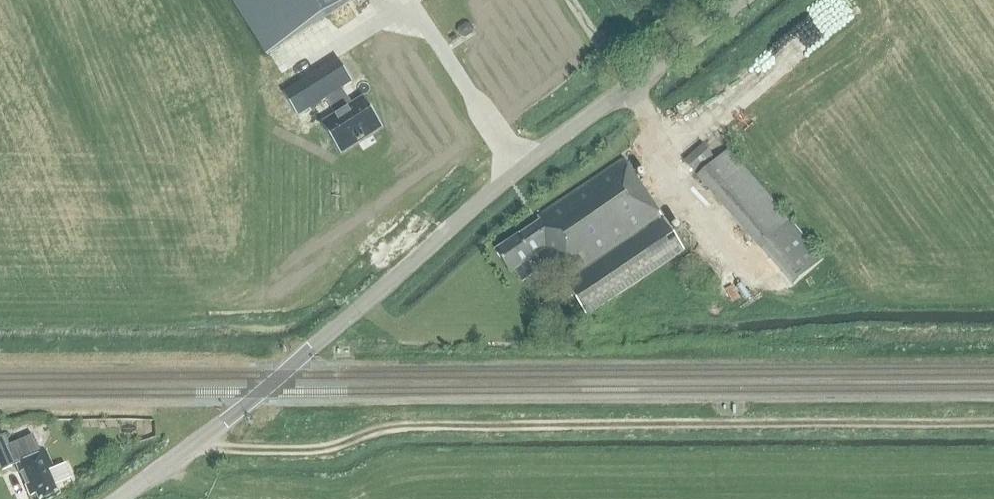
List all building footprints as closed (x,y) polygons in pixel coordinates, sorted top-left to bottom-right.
[(268,54),(353,0),(233,0),(268,54)] [(363,97),(321,124),(340,155),(382,128),(363,97)] [(713,158),(702,144),(683,161),(695,174),(713,158)] [(727,150),(696,177),(792,287),(824,259),(727,150)] [(602,339),(700,274),(622,159),(536,217),(540,221),(495,251),(510,273),(543,251),(602,339)] [(26,460),(24,456),(11,455),(3,435),(0,436),(0,468),(1,470),(15,464),(29,495),(35,492),(38,498),(56,491),(53,484),(70,477),(65,464),(52,470),(44,452),(26,460)]
